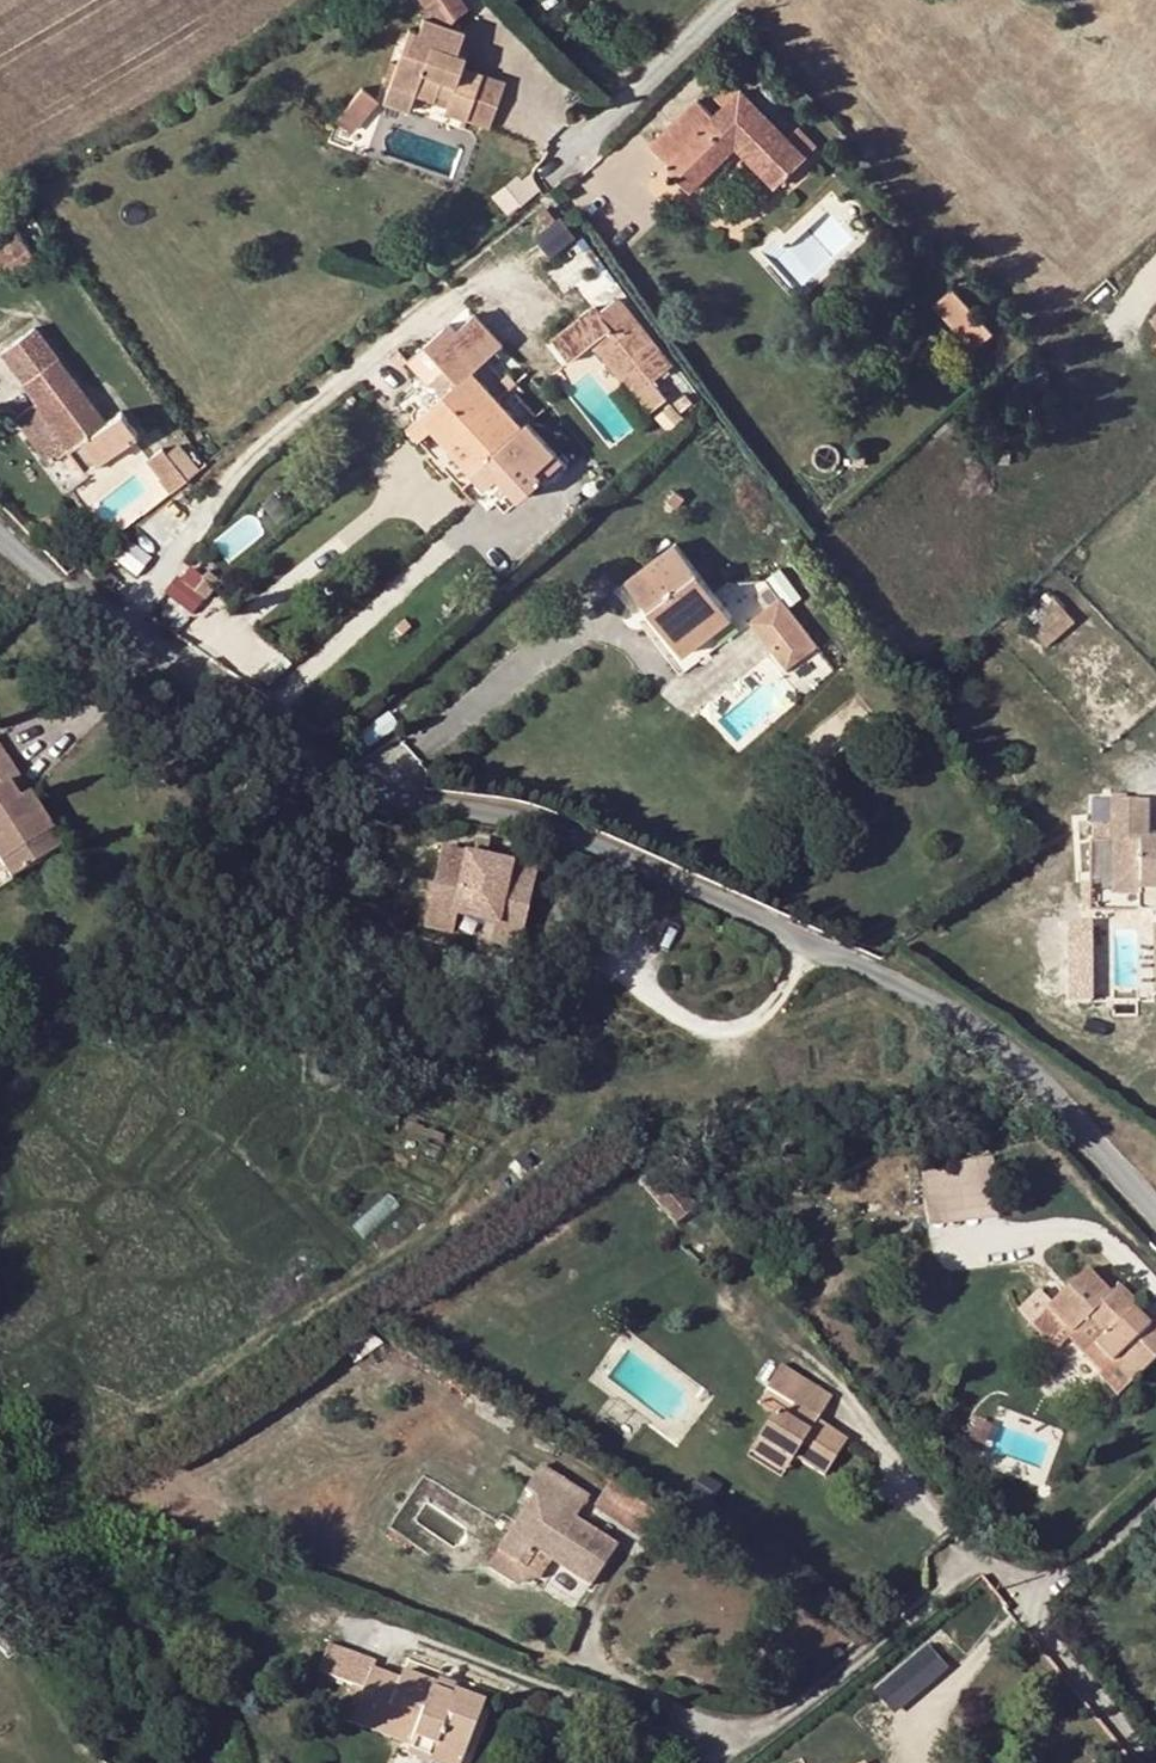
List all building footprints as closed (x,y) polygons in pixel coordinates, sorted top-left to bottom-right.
[(408,27),(388,84),(413,94),(433,100),(436,94),(448,99),(444,112),(485,126),(501,79),(460,64),(457,73),(449,69),(456,51),(463,30),(422,17),(417,29),(408,27)] [(457,73),(460,64),(464,53),(456,51),(449,69),(457,73)] [(696,100),(649,145),(691,189),(736,146),(768,179),(799,149),(806,157),(818,145),(798,126),(786,138),(732,80),(714,99),(721,107),(712,117),(696,100)] [(356,83),(335,117),(355,129),(376,95),(356,83)] [(413,94),(388,84),(381,103),(407,111),(413,94)] [(799,149),(768,179),(775,186),(806,157),(799,149)] [(10,236),(2,224),(0,226),(0,243),(10,236)] [(31,257),(14,233),(10,236),(0,243),(0,264),(1,265),(7,275),(31,257)] [(934,303),(957,328),(975,313),(953,287),(934,303)] [(975,313),(957,328),(975,348),(993,332),(975,313)] [(449,321),(425,344),(446,367),(431,381),(444,396),(408,429),(423,447),(437,434),(485,487),(499,475),(519,497),(543,477),(550,486),(569,469),(555,453),(526,423),(521,428),(471,372),(501,345),(473,315),(457,330),(449,321)] [(38,401),(33,404),(66,449),(83,472),(136,433),(119,411),(101,424),(33,328),(1,351),(38,401)] [(624,378),(651,410),(667,398),(640,365),(624,378)] [(667,398),(651,410),(656,417),(672,405),(667,398)] [(66,449),(33,404),(13,419),(46,464),(66,449)] [(535,415),(526,423),(555,453),(563,446),(535,415)] [(153,473),(169,461),(158,447),(142,460),(153,473)] [(865,453),(852,454),(852,466),(865,465),(865,453)] [(169,461),(153,473),(152,474),(167,491),(183,478),(169,461)] [(696,468),(688,477),(696,484),(704,474),(696,468)] [(673,544),(627,580),(684,654),(731,618),(673,544)] [(165,593),(196,612),(215,582),(183,563),(165,593)] [(1063,610),(1049,592),(1020,617),(1035,635),(1063,610)] [(750,621),(770,647),(789,631),(794,638),(799,634),(807,646),(812,641),(779,598),(750,621)] [(789,631),(770,647),(787,669),(817,646),(812,641),(807,646),(799,634),(794,638),(789,631)] [(16,780),(0,754),(0,863),(11,880),(59,847),(26,796),(18,801),(7,786),(16,780)] [(26,796),(16,780),(7,786),(18,801),(26,796)] [(1105,799),(1104,841),(1107,841),(1107,890),(1133,890),(1155,891),(1155,842),(1140,842),(1142,800),(1105,799)] [(535,861),(486,848),(483,865),(492,867),(486,891),(510,896),(515,880),(529,885),(535,861)] [(515,880),(510,896),(525,900),(529,885),(515,880)] [(1133,890),(1132,911),(1155,912),(1155,891),(1133,890)] [(661,1168),(638,1186),(670,1224),(693,1206),(661,1168)] [(1060,1334),(1065,1329),(1068,1334),(1082,1322),(1099,1340),(1093,1345),(1129,1383),(1155,1358),(1155,1319),(1151,1324),(1146,1330),(1131,1315),(1137,1310),(1115,1287),(1106,1296),(1083,1272),(1030,1323),(1049,1344),(1060,1334)] [(1151,1324),(1137,1310),(1131,1315),(1146,1330),(1151,1324)] [(1065,1329),(1060,1334),(1081,1357),(1093,1345),(1099,1340),(1082,1322),(1068,1334),(1065,1329)] [(773,1411),(754,1441),(789,1463),(792,1457),(823,1477),(846,1440),(826,1427),(822,1435),(811,1427),(815,1421),(830,1397),(779,1366),(765,1390),(790,1406),(783,1418),(773,1411)] [(826,1427),(815,1421),(811,1427),(822,1435),(826,1427)] [(789,1463),(754,1441),(747,1454),(782,1475),(789,1463)] [(573,1489),(538,1467),(524,1490),(532,1496),(495,1554),(521,1570),(533,1550),(547,1559),(589,1585),(614,1547),(573,1520),(583,1504),(587,1499),(573,1489)] [(587,1499),(583,1504),(643,1544),(660,1518),(586,1469),(573,1489),(587,1499)] [(521,1570),(495,1554),(492,1552),(481,1567),(506,1583),(535,1578),(547,1559),(533,1550),(521,1570)] [(925,1642),(874,1690),(895,1713),(946,1665),(925,1642)] [(362,1690),(369,1673),(374,1661),(325,1643),(313,1672),(362,1690)] [(396,1683),(369,1673),(362,1690),(350,1723),(379,1733),(381,1725),(461,1755),(480,1705),(399,1675),(396,1683)] [(461,1755),(381,1725),(379,1733),(407,1743),(402,1755),(426,1762),(458,1762),(461,1755)]
